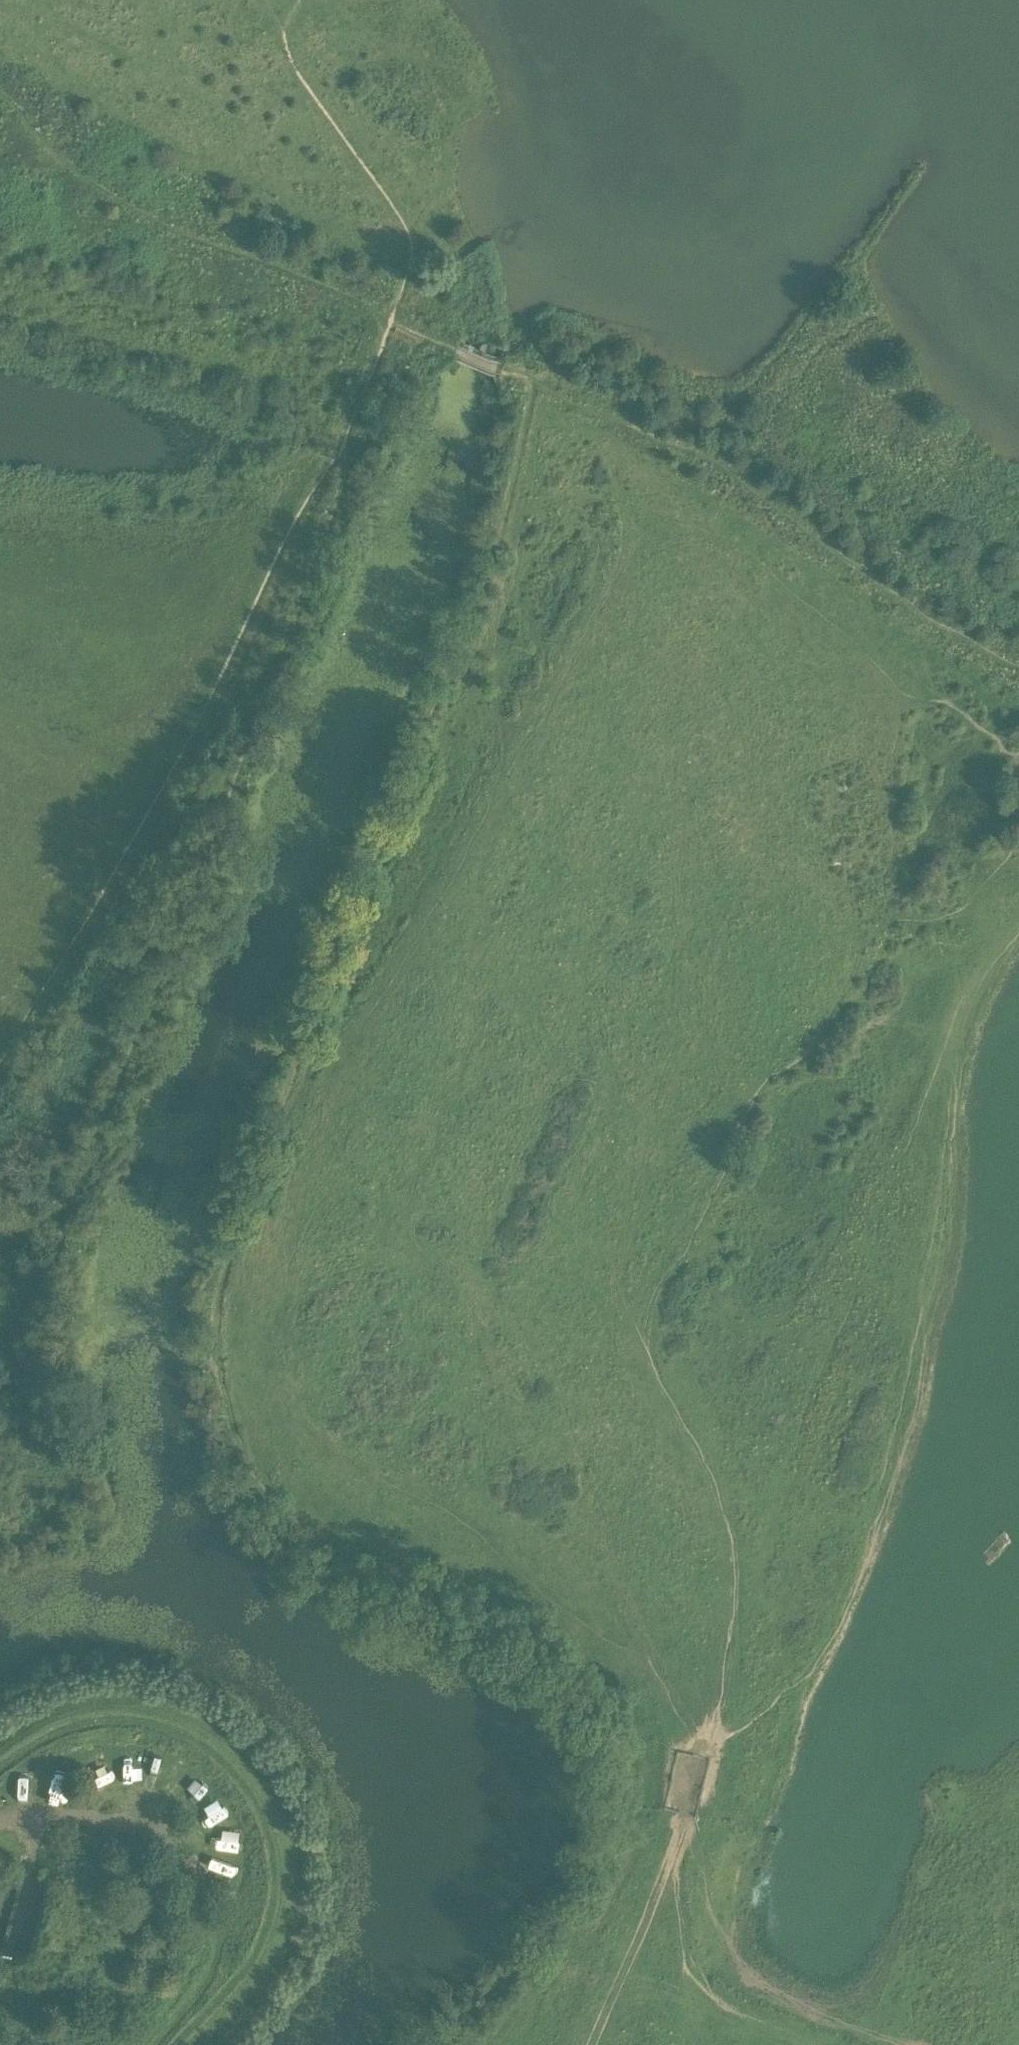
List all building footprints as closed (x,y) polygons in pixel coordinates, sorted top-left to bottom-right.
[(90,1800),(66,1796),(64,1804),(88,1808),(90,1800)] [(184,1859),(199,1881),(210,1873),(195,1851),(184,1859)]
